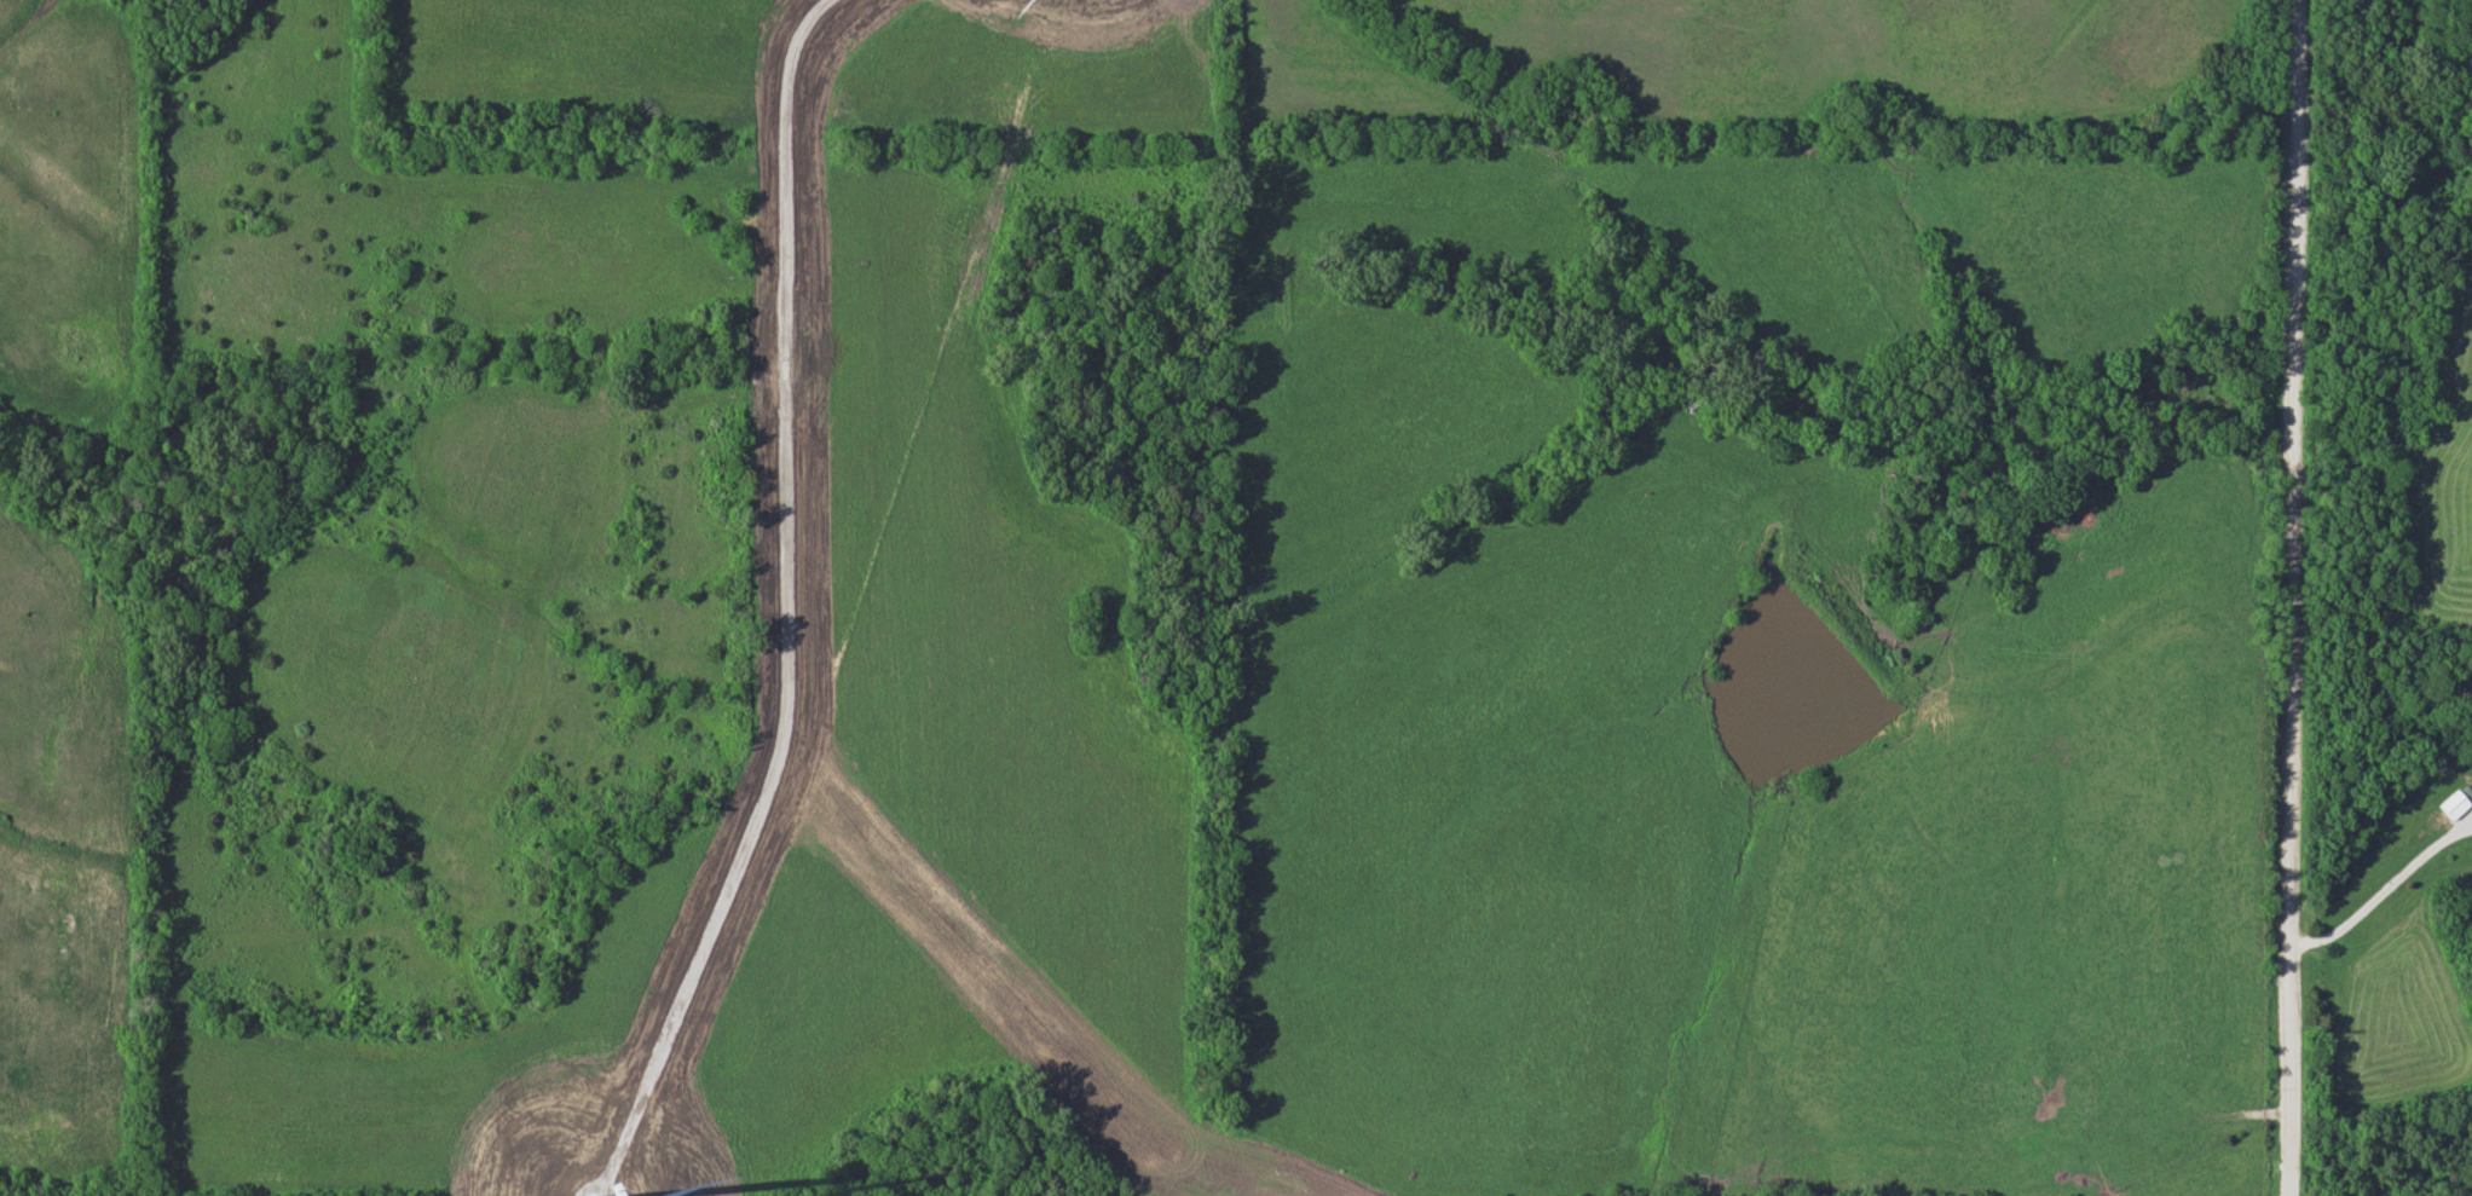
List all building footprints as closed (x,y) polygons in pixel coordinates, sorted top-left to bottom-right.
[(2447,822),(2467,802),(2452,786),(2431,807),(2447,822)]
